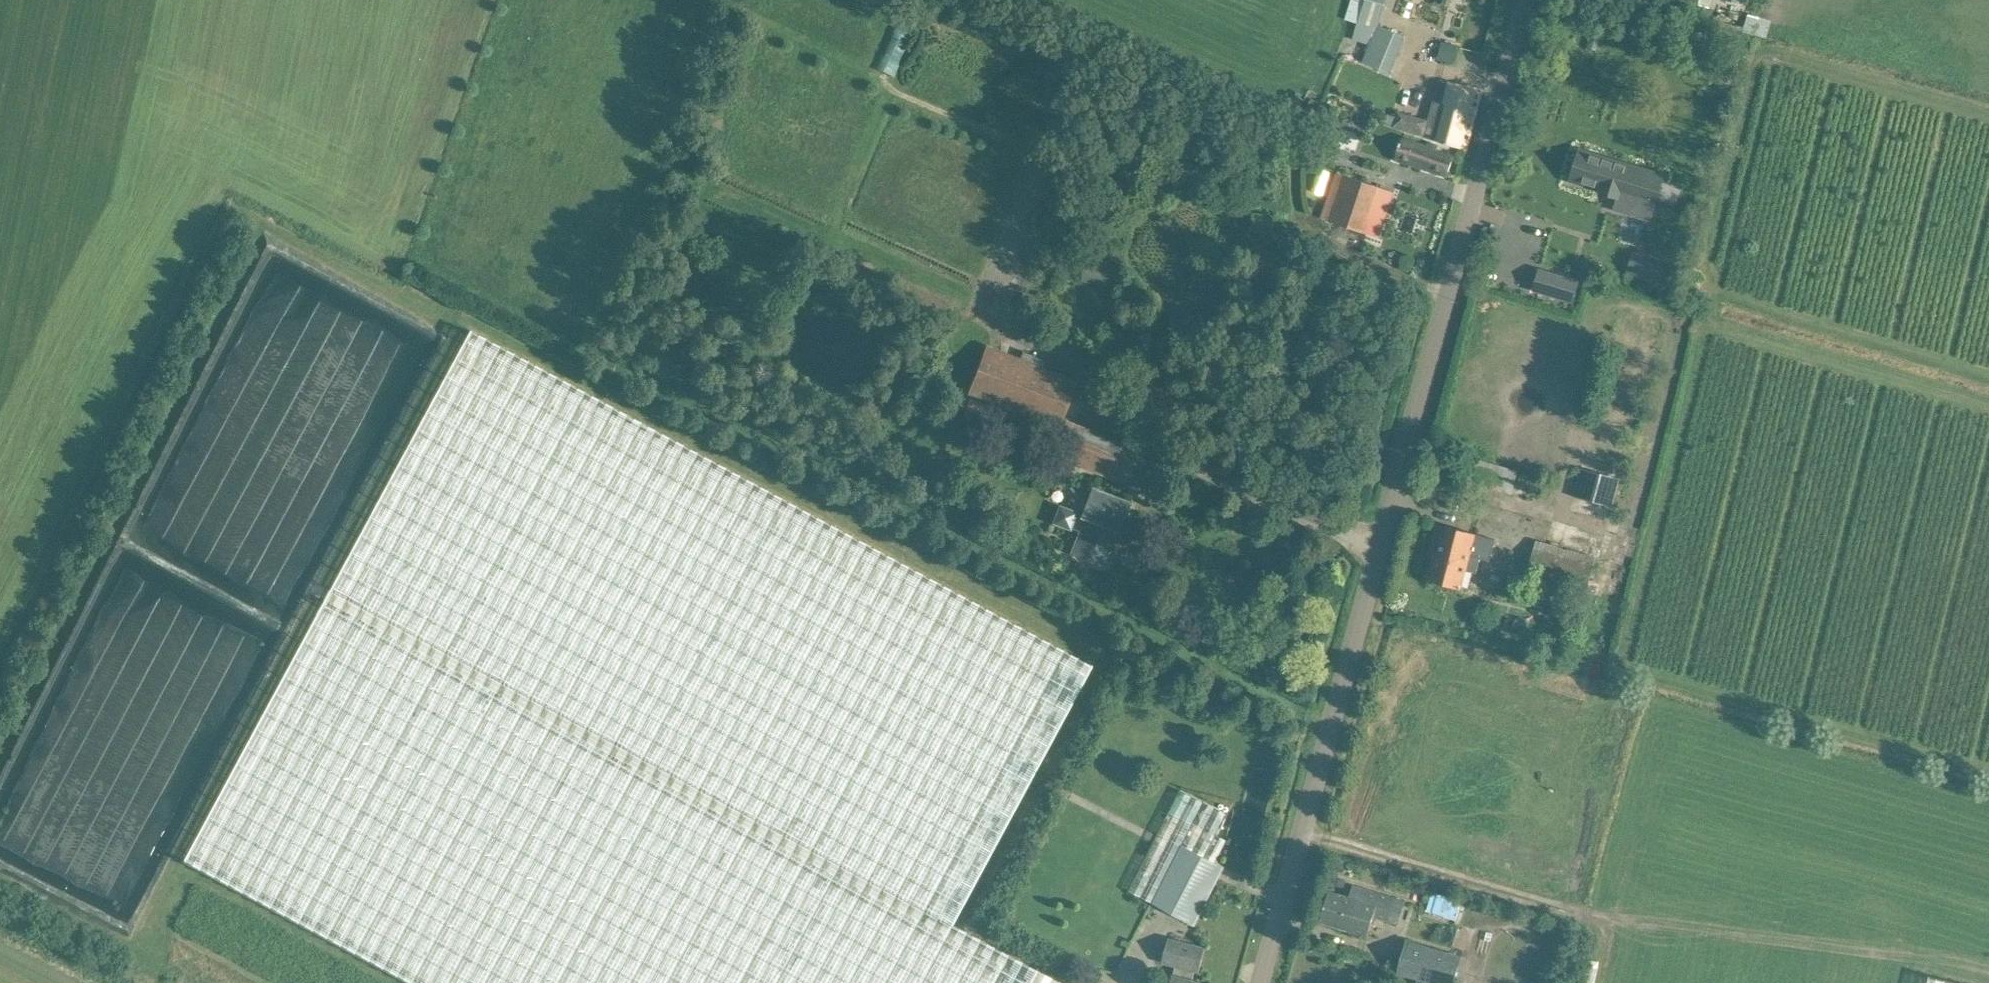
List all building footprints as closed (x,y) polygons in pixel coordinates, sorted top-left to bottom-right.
[(1391,74),(1405,37),(1379,28),(1389,0),(1365,0),(1355,32),(1372,39),(1363,63),(1391,74)] [(1446,43),(1442,59),(1454,62),(1458,46),(1446,43)] [(1431,139),(1459,146),(1475,90),(1440,81),(1433,106),(1440,109),(1431,139)] [(1295,95),(1291,105),(1301,109),(1305,100),(1295,95)] [(1393,116),(1389,127),(1411,134),(1414,123),(1393,116)] [(1447,175),(1454,156),(1436,151),(1438,146),(1427,143),(1426,147),(1402,139),(1396,158),(1447,175)] [(1650,219),(1663,176),(1580,150),(1570,181),(1602,190),(1601,192),(1618,197),(1615,208),(1650,219)] [(1321,218),(1367,234),(1382,188),(1337,173),(1321,218)] [(1632,256),(1627,273),(1673,287),(1679,270),(1632,256)] [(1540,267),(1535,287),(1574,296),(1579,277),(1540,267)] [(1570,510),(1609,520),(1665,326),(1623,315),(1570,510)] [(1091,666),(470,330),(184,860),(412,982),(1060,982),(951,924),(1091,666)] [(1064,459),(1112,476),(1122,447),(1061,423),(1075,387),(984,352),(968,394),(1062,430),(1053,455),(1064,459)] [(1512,495),(1519,471),(1470,458),(1463,482),(1512,495)] [(1126,501),(1092,488),(1082,516),(1075,513),(1070,527),(1081,531),(1072,553),(1106,566),(1117,538),(1113,536),(1126,501)] [(1490,561),(1496,539),(1438,524),(1432,544),(1437,545),(1427,580),(1461,589),(1466,570),(1476,573),(1480,558),(1490,561)] [(1527,580),(1588,596),(1598,558),(1537,542),(1527,580)] [(1193,785),(1185,806),(1205,813),(1213,792),(1193,785)] [(1205,856),(1182,845),(1153,902),(1194,925),(1223,866),(1205,856)] [(1389,921),(1396,898),(1353,885),(1351,891),(1346,889),(1344,895),(1329,891),(1320,921),(1368,936),(1374,917),(1389,921)] [(1192,980),(1195,971),(1199,972),(1205,948),(1168,939),(1162,962),(1176,965),(1171,982),(1202,982),(1192,980)] [(1462,958),(1408,942),(1399,973),(1433,982),(1454,982),(1462,958)]
